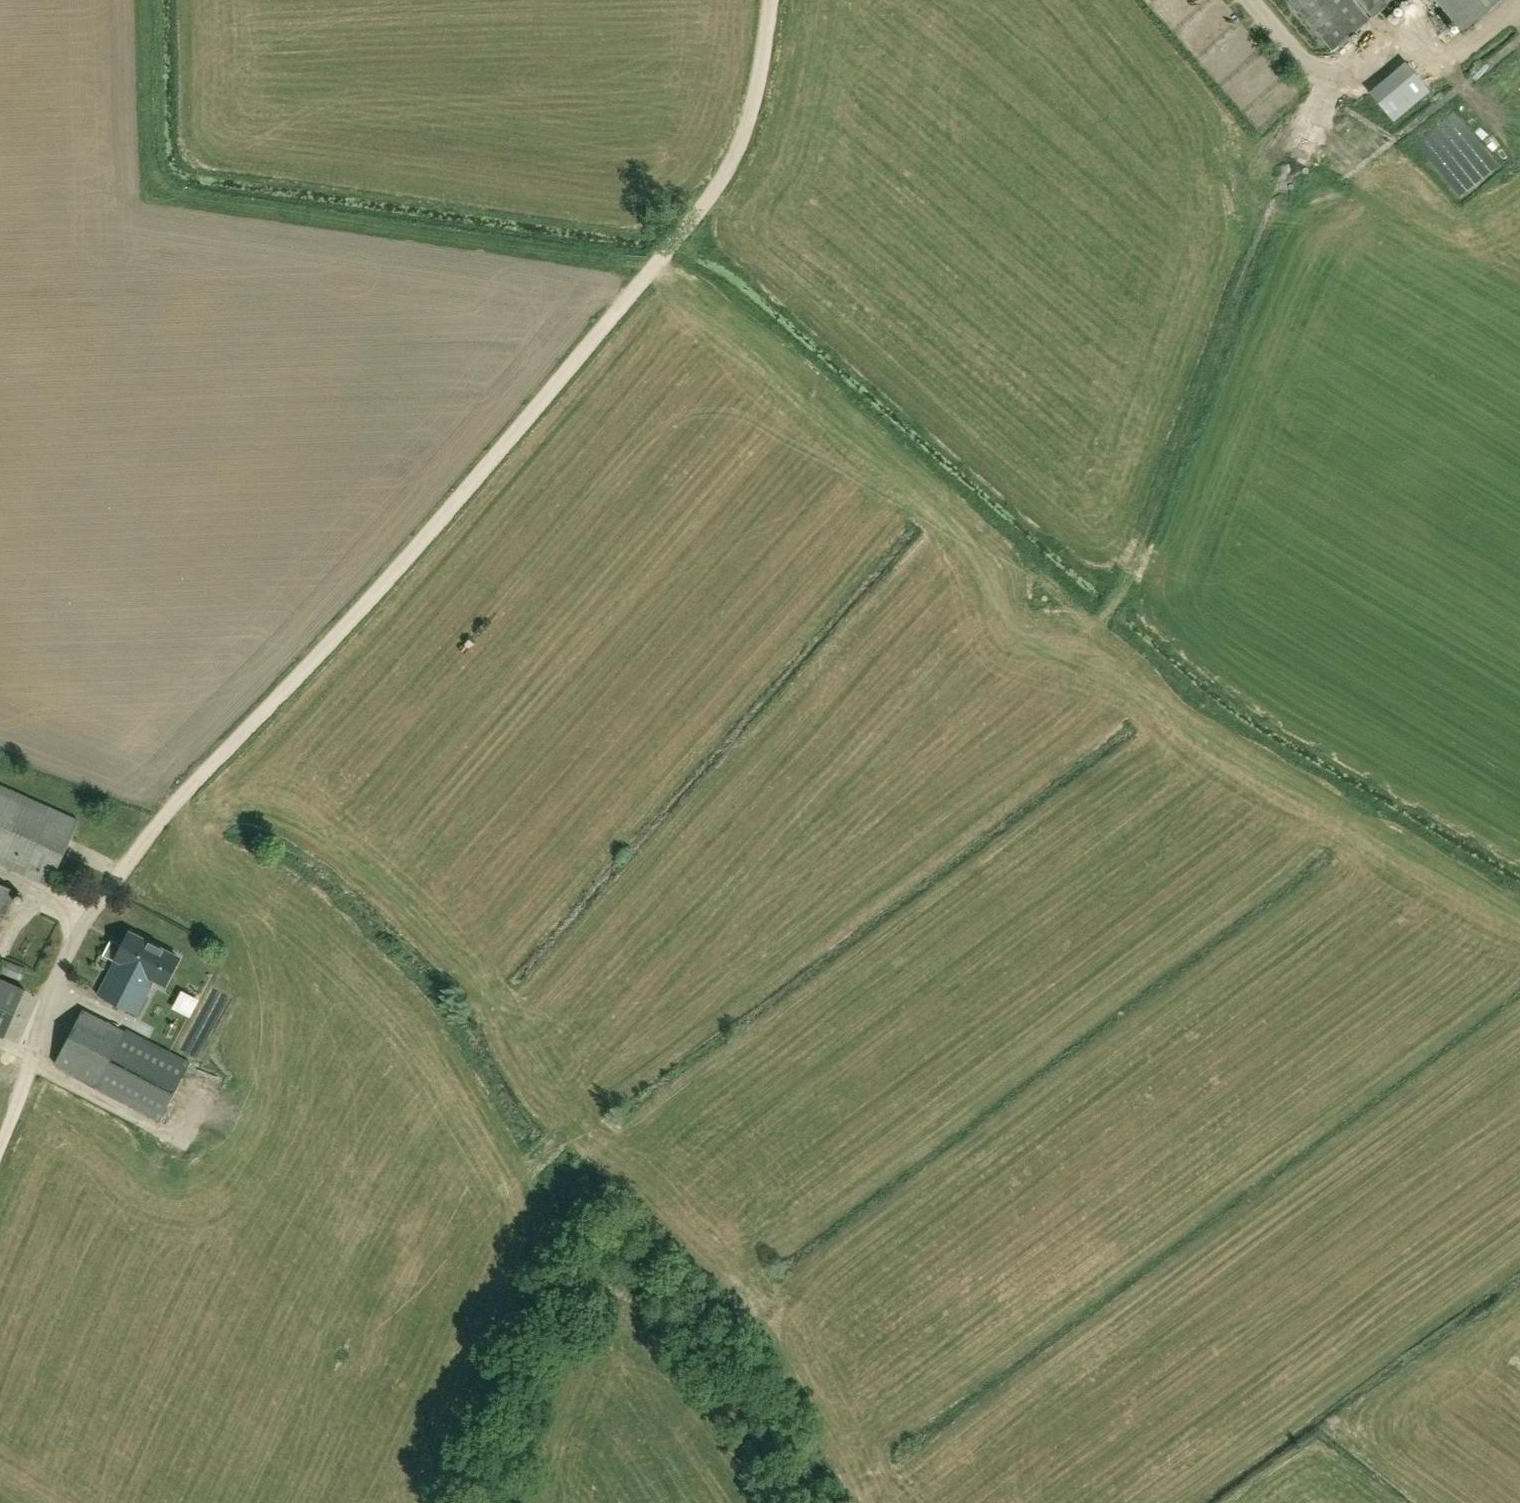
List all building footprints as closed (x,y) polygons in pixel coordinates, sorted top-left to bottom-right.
[(1334,49),(1392,0),(1291,0),(1334,49)] [(1463,32),(1500,0),(1436,0),(1463,32)] [(1396,50),(1360,85),(1390,115),(1426,80),(1396,50)] [(0,786),(0,864),(50,886),(79,822),(0,786)] [(0,884),(0,926),(16,892),(0,884)] [(98,995),(137,1014),(154,980),(165,986),(180,958),(130,932),(123,945),(112,939),(104,954),(116,960),(98,995)] [(16,979),(21,967),(4,961),(0,971),(0,972),(16,979)] [(0,979),(0,1037),(3,1038),(25,991),(0,979)] [(82,1010),(55,1063),(98,1085),(97,1088),(160,1120),(190,1062),(127,1030),(125,1033),(82,1010)]
